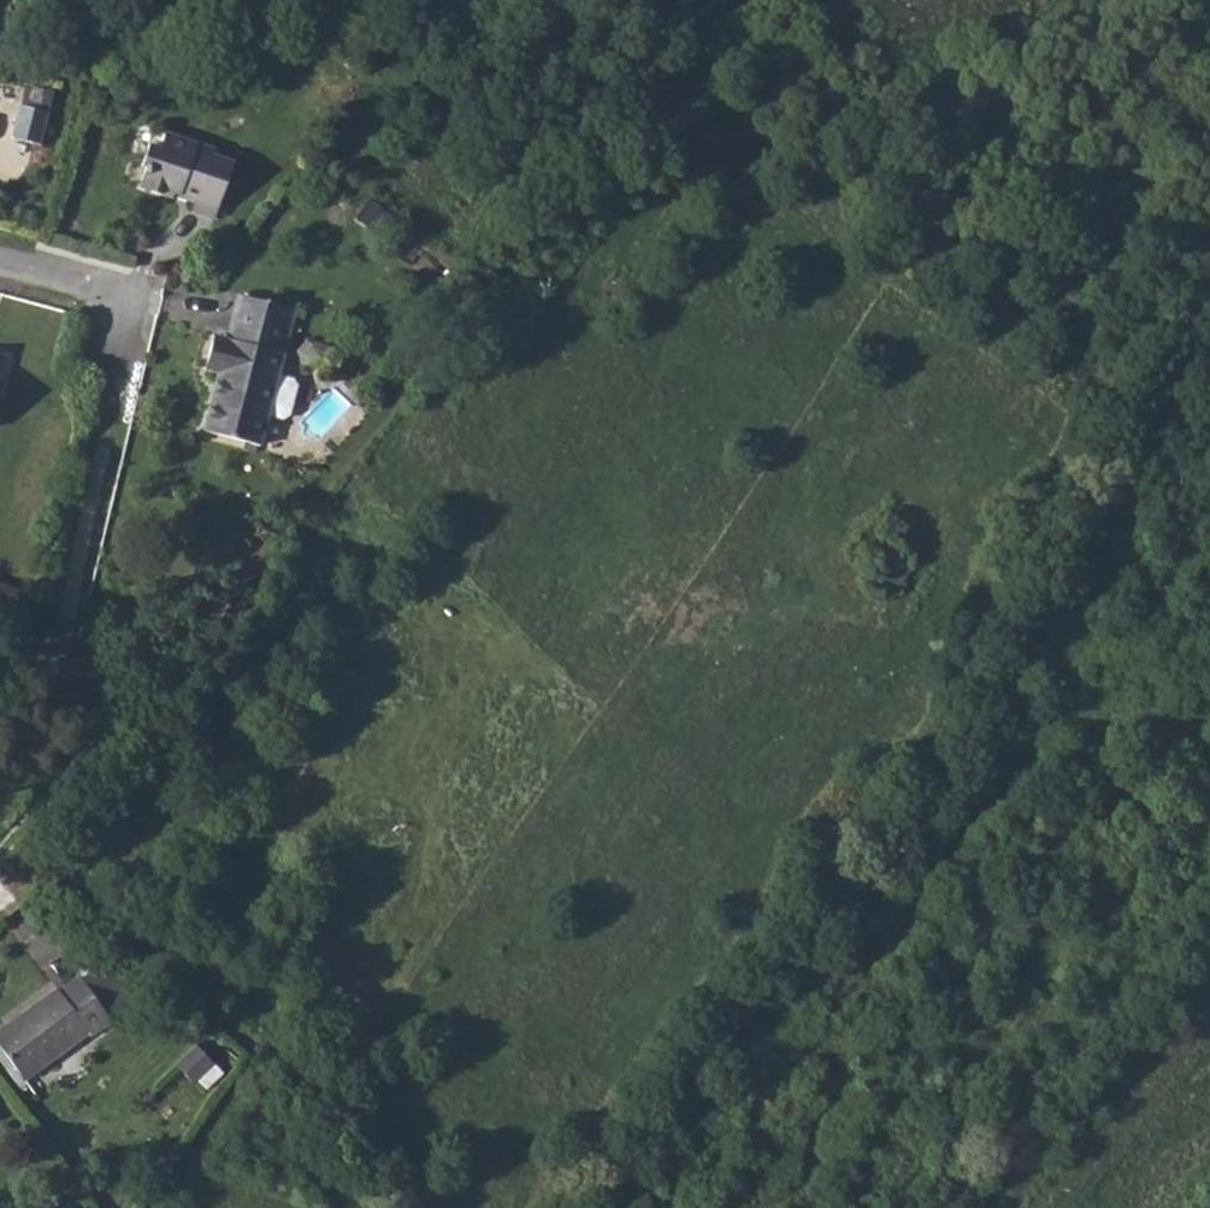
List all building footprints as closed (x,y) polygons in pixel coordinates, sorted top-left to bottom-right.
[(37,124),(10,117),(2,151),(29,157),(37,124)] [(134,145),(127,172),(132,175),(127,196),(159,206),(161,200),(183,206),(181,218),(203,224),(218,164),(194,156),(197,146),(153,134),(149,150),(134,145)] [(230,353),(213,348),(203,383),(221,389),(204,444),(264,462),(273,431),(288,436),(295,432),(304,403),(300,396),(285,392),(291,369),(281,368),(293,327),(241,312),(230,353)] [(54,1038),(58,1041),(79,1026),(52,990),(31,1004),(28,1001),(0,1023),(0,1077),(54,1038)] [(209,1086),(220,1074),(192,1049),(181,1061),(209,1086)]
